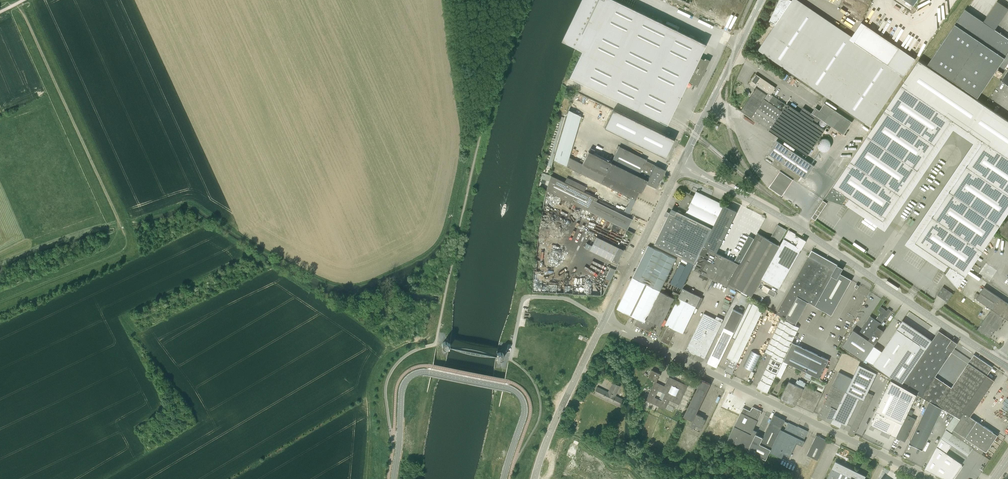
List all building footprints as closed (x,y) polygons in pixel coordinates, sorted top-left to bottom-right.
[(576,48),(600,0),(580,0),(561,40),(576,48)] [(704,72),(710,60),(704,58),(704,59),(699,57),(705,44),(615,0),(600,0),(576,48),(582,51),(569,77),(666,124),(668,120),(671,115),(688,80),(693,82),(692,84),(697,86),(704,72)] [(822,20),(792,0),(779,0),(769,20),(774,23),(773,25),(774,23),(776,24),(758,50),(788,70),(858,118),(870,126),(904,76),(858,45),(822,20)] [(977,98),(1007,52),(1007,42),(1007,39),(983,22),(966,10),(965,9),(927,63),(977,98)] [(918,60),(825,198),(845,205),(850,198),(883,221),(951,120),(968,131),(985,105),(918,60)] [(756,84),(771,94),(776,87),(756,74),(749,84),(753,87),(756,84)] [(769,130),(786,105),(771,94),(756,84),(753,87),(755,88),(754,90),(755,90),(741,110),(751,117),(769,130)] [(815,107),(812,113),(827,123),(844,134),(852,122),(824,103),(820,110),(815,107)] [(786,105),(769,130),(769,131),(807,156),(825,130),(824,129),(827,123),(812,113),(803,107),(799,112),(787,104),(786,105)] [(968,131),(983,141),(971,159),(915,242),(948,265),(943,272),(957,288),(1007,213),(1007,121),(985,105),(968,131)] [(674,139),(613,109),(604,128),(665,157),(674,139)] [(635,200),(639,192),(641,193),(646,183),(656,188),(665,170),(646,160),(619,146),(611,162),(603,159),(588,151),(582,164),(569,157),(581,116),(568,110),(554,160),(566,166),(633,199),(632,200),(634,201),(635,200)] [(831,145),(831,144),(831,143),(831,142),(830,140),(829,139),(828,139),(827,138),(826,138),(825,138),(824,138),(822,138),(821,139),(820,139),(819,140),(819,141),(818,143),(818,144),(818,145),(819,146),(819,147),(820,149),(821,149),(822,150),(824,150),(825,150),(826,150),(827,150),(828,149),(829,149),(830,147),(831,146),(831,145)] [(772,165),(780,171),(797,182),(801,176),(805,179),(814,166),(777,140),(768,153),(776,159),(772,165)] [(547,192),(588,212),(593,202),(594,200),(594,198),(551,177),(547,192)] [(713,227),(724,205),(696,191),(694,196),(686,192),(679,206),(687,210),(685,214),(713,227)] [(624,212),(629,215),(635,202),(630,199),(624,212)] [(598,204),(611,211),(612,208),(599,201),(598,204)] [(811,218),(815,220),(827,203),(823,201),(811,218)] [(593,202),(588,212),(627,231),(632,221),(611,211),(598,204),(593,202)] [(703,246),(695,263),(692,269),(710,278),(705,289),(707,290),(713,279),(728,287),(730,284),(754,238),(748,235),(734,261),(717,253),(737,211),(724,205),(713,227),(703,246)] [(703,246),(713,227),(685,214),(672,208),(669,214),(672,216),(669,221),(666,220),(663,226),(660,234),(658,238),(655,244),(695,263),(703,246)] [(1007,216),(998,231),(1007,238),(1007,217),(1007,216)] [(786,230),(777,225),(769,240),(757,233),(730,284),(752,296),(780,246),(779,245),(778,244),(786,230)] [(780,246),(761,279),(779,288),(801,249),(806,240),(805,241),(802,239),(802,238),(802,239),(795,235),(796,234),(795,234),(789,230),(780,246)] [(589,250),(611,261),(617,263),(623,250),(618,247),(596,236),(589,250)] [(633,278),(660,291),(676,259),(649,246),(633,278)] [(815,306),(832,315),(849,284),(847,277),(839,273),(834,270),(837,265),(812,250),(797,276),(789,291),(776,314),(785,319),(796,325),(808,302),(815,306)] [(980,273),(989,280),(998,268),(988,261),(980,273)] [(611,279),(615,268),(610,267),(606,277),(611,279)] [(647,319),(655,323),(660,326),(674,298),(660,291),(633,278),(617,309),(637,319),(645,322),(647,319)] [(774,297),(776,293),(763,285),(761,290),(774,297)] [(943,287),(937,295),(947,301),(952,293),(943,287)] [(1005,318),(1007,320),(1007,303),(984,287),(976,299),(991,309),(1005,318)] [(668,326),(660,341),(669,345),(676,330),(683,333),(701,297),(683,288),(681,292),(665,324),(668,326)] [(727,311),(728,308),(729,308),(731,303),(725,301),(722,309),(727,311)] [(743,314),(731,337),(735,339),(727,357),(730,359),(725,370),(732,374),(764,309),(749,301),(743,314)] [(885,310),(885,309),(880,306),(878,310),(881,311),(879,313),(880,313),(879,315),(878,314),(877,316),(878,317),(877,318),(876,318),(875,319),(870,316),(860,332),(866,336),(869,338),(870,339),(870,338),(873,340),(883,325),(882,324),(891,311),(888,309),(886,311),(885,310)] [(731,337),(743,314),(733,309),(724,327),(707,363),(717,368),(731,337)] [(1005,318),(991,309),(977,330),(990,338),(991,337),(992,336),(992,335),(993,334),(994,333),(994,332),(995,330),(997,331),(1005,318)] [(705,358),(722,322),(704,313),(686,349),(685,350),(691,353),(692,352),(705,358)] [(772,355),(757,387),(767,393),(783,361),(799,327),(781,318),(765,352),(772,355)] [(645,322),(637,319),(635,325),(649,332),(651,328),(652,329),(655,323),(647,319),(645,322)] [(913,340),(889,376),(902,385),(927,349),(920,345),(926,336),(902,320),(896,329),(897,329),(913,340)] [(913,340),(897,329),(881,352),(873,365),(889,376),(913,340)] [(853,330),(842,346),(864,361),(875,344),(853,330)] [(942,409),(949,412),(958,418),(962,411),(992,367),(974,355),(951,388),(935,377),(957,344),(938,331),(927,349),(902,385),(917,394),(929,401),(942,409)] [(820,379),(829,360),(792,342),(783,361),(820,379)] [(750,370),(753,371),(761,355),(751,350),(744,367),(750,370)] [(847,426),(854,409),(858,401),(859,398),(864,401),(868,392),(877,373),(860,364),(852,379),(846,392),(831,423),(831,424),(840,428),(842,423),(847,426)] [(652,370),(648,377),(657,381),(660,374),(652,370)] [(750,370),(749,372),(750,373),(749,375),(748,375),(746,377),(751,379),(755,372),(753,371),(750,370)] [(817,417),(831,423),(846,392),(852,379),(839,372),(817,417)] [(678,404),(686,386),(669,378),(665,388),(656,383),(647,401),(665,409),(670,400),(678,404)] [(701,380),(684,416),(692,421),(690,426),(694,428),(694,429),(700,432),(706,419),(701,417),(701,416),(696,414),(710,384),(701,380)] [(916,395),(891,380),(876,410),(877,411),(871,425),(896,437),(907,415),(916,395)] [(795,406),(796,404),(803,388),(789,381),(780,399),(795,406)] [(624,400),(615,396),(620,386),(613,382),(608,392),(597,387),(594,394),(621,407),(624,400)] [(803,388),(796,404),(813,413),(823,393),(805,385),(803,388)] [(854,435),(873,395),(868,392),(864,401),(863,402),(858,412),(848,432),(854,435)] [(942,409),(929,401),(909,443),(922,450),(942,409)] [(756,432),(753,430),(761,413),(761,411),(753,407),(751,411),(743,407),(728,440),(748,450),(755,434),(756,432)] [(951,433),(952,434),(973,448),(982,454),(984,450),(986,452),(997,435),(962,411),(958,418),(954,424),(955,425),(951,433)] [(774,415),(771,421),(762,438),(760,444),(771,449),(782,427),(784,421),(785,420),(774,415)] [(907,415),(896,437),(905,441),(916,419),(907,415)] [(771,449),(769,452),(782,458),(784,454),(790,456),(796,443),(802,446),(805,441),(803,440),(808,431),(798,426),(797,427),(784,421),(782,427),(771,449)] [(973,448),(952,434),(951,433),(946,429),(924,469),(945,478),(952,478),(954,475),(956,476),(959,471),(957,470),(962,464),(946,453),(951,445),(956,449),(955,450),(959,453),(960,451),(967,456),(973,448)] [(771,449),(760,444),(762,438),(755,434),(748,450),(766,459),(769,452),(771,449)] [(820,437),(816,435),(807,455),(818,460),(827,441),(820,437)] [(866,476),(836,461),(827,478),(864,478),(866,476)]
